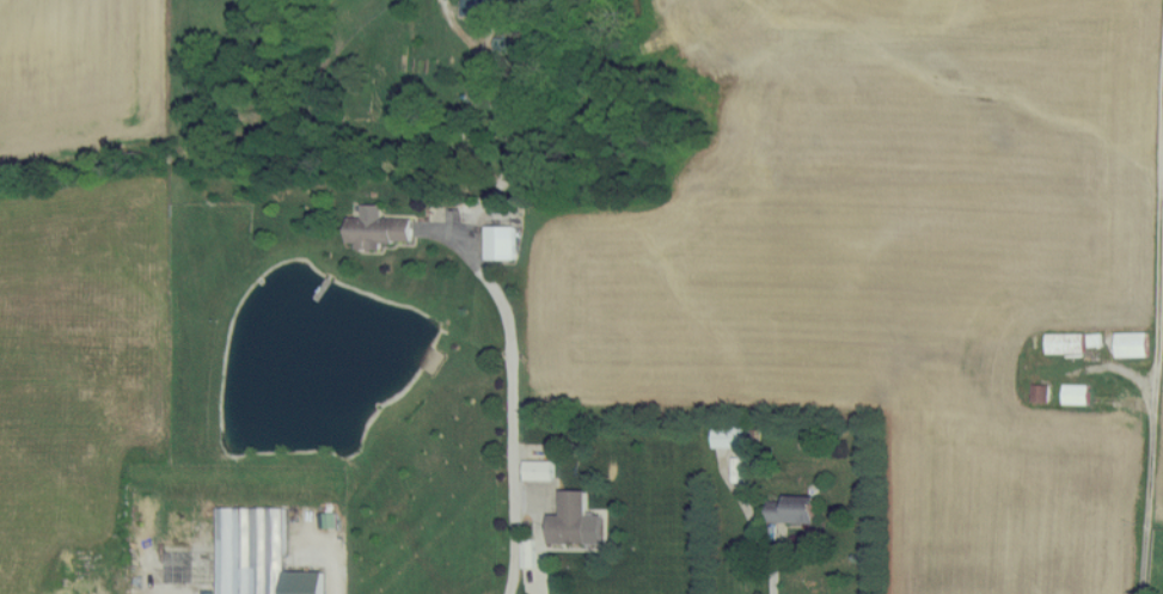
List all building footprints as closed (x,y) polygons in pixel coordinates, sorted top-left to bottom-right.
[(461,18),(496,18),(496,0),(461,0),(461,18)] [(347,216),(347,246),(380,246),(380,242),(410,242),(410,218),(380,217),(380,204),(360,204),(360,217),(347,216)] [(484,259),(514,259),(514,225),(484,225),(484,259)] [(1115,356),(1148,356),(1148,331),(1115,331),(1115,356)] [(1084,352),(1084,332),(1045,332),(1045,352),(1084,352)] [(1088,403),(1088,384),(1062,384),(1062,404),(1088,403)] [(523,479),(552,479),(552,460),(523,460),(523,479)] [(561,514),(548,514),(548,543),(586,543),(586,489),(561,489),(561,514)] [(815,522),(815,494),(767,494),(767,522),(815,522)] [(322,570),(285,570),(285,507),(215,506),(214,593),(321,593),(322,570)]
